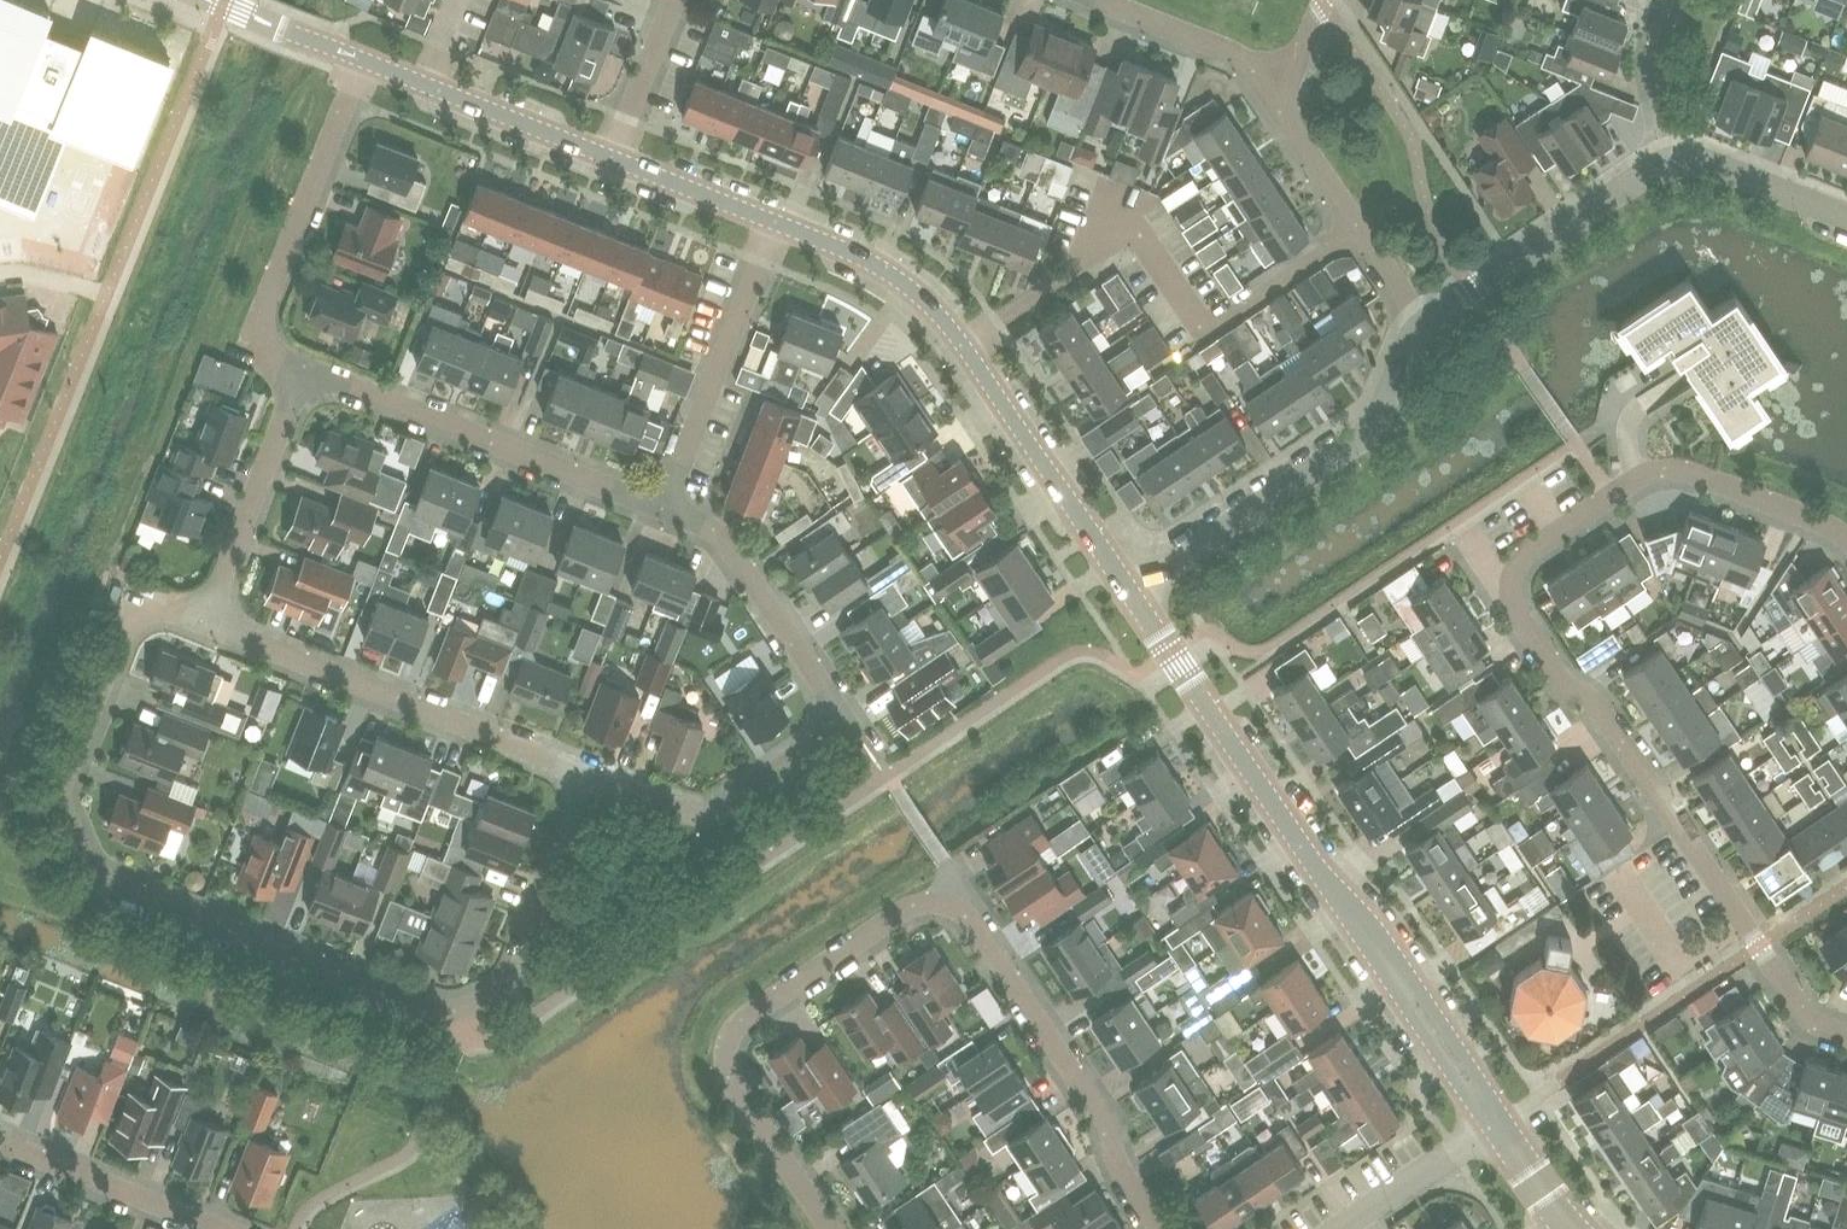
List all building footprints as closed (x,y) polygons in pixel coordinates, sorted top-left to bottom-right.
[(33,213),(66,130),(131,156),(169,60),(93,30),(86,48),(41,30),(49,12),(20,0),(0,0),(0,200),(33,213)] [(424,8),(427,0),(404,0),(424,8)] [(520,0),(499,0),(496,8),(521,18),(529,21),(533,12),(526,9),(528,3),(520,0)] [(548,28),(604,51),(614,26),(583,13),(588,0),(559,0),(548,28)] [(777,0),(754,0),(774,8),(777,0)] [(822,17),(841,24),(850,0),(829,0),(822,17)] [(844,18),(872,28),(880,8),(902,17),(908,0),(851,0),(844,18)] [(959,39),(975,0),(943,0),(936,17),(922,12),(911,42),(938,52),(946,33),(959,39)] [(976,0),(975,0),(959,39),(952,58),(993,74),(1005,44),(991,39),(1002,10),(976,0)] [(1423,54),(1431,34),(1426,32),(1437,6),(1434,5),(1423,0),(1371,0),(1367,10),(1393,20),(1386,39),(1423,54)] [(1561,7),(1579,14),(1572,31),(1576,33),(1577,32),(1614,47),(1615,46),(1619,35),(1621,36),(1625,34),(1628,26),(1626,22),(1625,21),(1625,19),(1597,8),(1600,0),(1564,0),(1561,7)] [(511,44),(521,18),(496,8),(494,7),(484,34),(511,45),(511,44)] [(594,77),(604,51),(548,28),(529,21),(521,18),(511,44),(594,77)] [(710,32),(738,43),(748,47),(753,33),(715,18),(710,32)] [(1047,81),(1065,35),(1035,23),(1021,59),(1006,53),(994,83),(1025,96),(1033,75),(1047,81)] [(730,63),(738,43),(710,32),(702,52),(730,63)] [(1619,48),(1615,46),(1614,47),(1577,32),(1576,33),(1571,47),(1558,42),(1553,53),(1546,50),(1540,64),(1580,80),(1590,84),(1595,71),(1608,76),(1619,48)] [(1094,46),(1065,35),(1047,81),(1060,86),(1052,106),(1083,119),(1095,88),(1080,82),(1094,46)] [(840,65),(849,45),(835,40),(827,60),(840,65)] [(785,67),(786,64),(791,54),(773,47),(768,60),(785,67)] [(1742,128),(1759,86),(1744,80),(1752,61),(1721,49),(1707,85),(1724,92),(1714,117),(1742,128)] [(1822,62),(1834,67),(1839,53),(1828,49),(1822,62)] [(809,61),(795,55),(791,54),(786,64),(805,71),(809,61)] [(897,64),(874,55),(866,76),(889,84),(897,64)] [(1108,109),(1131,118),(1150,68),(1123,58),(1109,94),(1095,88),(1083,119),(1081,124),(1099,132),(1108,109)] [(827,69),(814,64),(809,77),(815,80),(825,76),(827,69)] [(1160,161),(1165,148),(1173,129),(1159,124),(1177,79),(1150,68),(1131,118),(1153,127),(1142,153),(1160,161)] [(835,118),(851,77),(835,71),(819,112),(835,118)] [(731,133),(745,97),(752,79),(743,76),(736,94),(720,88),(705,128),(714,132),(716,127),(731,133)] [(1775,92),(1759,86),(1742,128),(1769,139),(1780,112),(1797,119),(1810,87),(1781,76),(1775,92)] [(705,128),(720,88),(696,78),(681,114),(697,120),(695,124),(705,128)] [(753,147),(769,107),(755,101),(762,83),(752,79),(745,97),(731,133),(745,139),(744,143),(753,147)] [(1616,95),(1590,84),(1580,80),(1551,100),(1590,159),(1613,144),(1610,139),(1610,138),(1599,122),(1608,116),(1616,95)] [(925,85),(920,98),(934,103),(939,91),(925,85)] [(906,112),(912,96),(888,87),(881,103),(906,112)] [(1846,124),(1846,105),(1813,91),(1800,123),(1814,129),(1804,153),(1832,163),(1846,124)] [(1590,159),(1551,100),(1537,109),(1537,108),(1514,124),(1533,152),(1546,143),(1564,169),(1566,168),(1570,173),(1590,159)] [(1193,133),(1207,153),(1239,132),(1225,111),(1212,119),(1201,103),(1183,116),(1180,123),(1173,129),(1165,148),(1167,150),(1181,141),(1193,133)] [(764,147),(779,153),(793,117),(769,107),(753,147),(763,151),(764,147)] [(1003,117),(984,109),(979,121),(998,129),(1003,117)] [(849,180),(864,144),(874,117),(865,113),(854,140),(839,134),(824,170),(849,180)] [(949,127),(972,136),(977,122),(955,114),(949,127)] [(779,153),(794,158),(792,162),(803,167),(818,127),(793,117),(779,153)] [(1502,211),(1532,191),(1518,170),(1533,160),(1504,117),(1479,134),(1494,157),(1474,170),(1483,183),(1480,186),(1487,197),(1491,195),(1502,211)] [(925,119),(911,155),(927,161),(941,125),(925,119)] [(977,122),(972,136),(987,142),(993,129),(977,122)] [(1832,163),(1846,169),(1846,124),(1832,163)] [(1253,152),(1239,132),(1207,153),(1207,154),(1199,159),(1205,167),(1213,162),(1221,174),(1253,152)] [(1193,133),(1181,141),(1195,161),(1207,153),(1193,133)] [(1004,138),(999,152),(1016,159),(1022,145),(1004,138)] [(415,209),(426,182),(410,175),(417,157),(378,141),(365,173),(394,184),(389,198),(415,209)] [(849,180),(873,190),(888,154),(864,144),(849,180)] [(1266,172),(1253,152),(1221,174),(1229,186),(1224,189),(1223,195),(1226,199),(1266,172)] [(888,154),(873,190),(898,200),(913,163),(888,154)] [(1065,183),(1072,165),(1045,154),(1035,181),(1048,186),(1052,177),(1065,183)] [(915,211),(939,220),(956,175),(933,166),(915,211)] [(1236,222),(1280,193),(1266,172),(1226,199),(1220,203),(1227,213),(1229,212),(1236,222)] [(976,193),(977,193),(981,182),(957,173),(956,175),(939,220),(961,229),(962,229),(976,193)] [(464,216),(489,226),(503,190),(488,184),(490,180),(479,176),(464,216)] [(1173,206),(1185,197),(1177,186),(1165,194),(1173,206)] [(518,196),(503,190),(489,226),(513,236),(529,196),(519,192),(518,196)] [(957,239),(980,249),(995,213),(980,207),(985,197),(977,193),(976,193),(962,229),(961,229),(957,239)] [(1294,213),(1280,193),(1236,222),(1243,233),(1234,239),(1241,249),(1250,243),(1268,231),(1294,213)] [(538,200),(529,196),(513,236),(537,245),(551,209),(536,204),(538,200)] [(1200,196),(1177,213),(1186,226),(1194,221),(1210,210),(1200,196)] [(382,274),(396,240),(391,239),(400,216),(369,204),(360,226),(346,221),(333,255),(382,274)] [(566,215),(551,209),(537,245),(561,255),(577,215),(568,211),(566,215)] [(1027,267),(1033,252),(1039,254),(1052,223),(1021,211),(1017,222),(1003,258),(1027,267)] [(1003,258),(1017,222),(995,213),(980,249),(1003,258)] [(1308,234),(1294,213),(1268,231),(1250,243),(1264,264),(1308,234)] [(587,219),(577,215),(561,255),(586,265),(600,228),(585,223),(587,219)] [(1186,226),(1182,229),(1191,243),(1203,235),(1194,221),(1186,226)] [(615,234),(600,228),(586,265),(610,274),(626,234),(616,230),(615,234)] [(635,238),(626,234),(610,274),(633,283),(635,284),(647,252),(649,248),(633,242),(635,238)] [(1196,250),(1205,263),(1221,252),(1212,238),(1196,250)] [(510,267),(524,274),(532,259),(517,251),(510,267)] [(640,298),(657,305),(674,263),(647,252),(635,284),(633,283),(621,315),(634,320),(637,311),(635,310),(640,298)] [(444,265),(463,272),(467,262),(449,254),(444,265)] [(1227,260),(1213,270),(1229,294),(1243,284),(1227,260)] [(674,263),(657,305),(677,313),(672,325),(670,324),(666,333),(676,337),(701,274),(674,263)] [(475,277),(494,284),(498,274),(480,266),(475,277)] [(1309,274),(1318,287),(1340,321),(1341,320),(1353,338),(1353,337),(1374,324),(1352,292),(1342,298),(1321,267),(1309,274)] [(443,294),(451,274),(442,271),(439,269),(431,289),(443,294)] [(1101,281),(1118,306),(1134,295),(1117,270),(1101,281)] [(516,281),(498,274),(494,284),(512,291),(516,281)] [(1308,275),(1294,284),(1308,304),(1322,295),(1308,275)] [(1688,278),(1621,323),(1644,357),(1668,341),(1672,346),(1669,348),(1678,361),(1680,359),(1729,431),(1763,408),(1746,383),(1779,361),(1734,294),(1710,311),(1688,278)] [(336,331),(352,337),(362,312),(386,321),(396,295),(363,281),(357,294),(352,292),(351,295),(322,283),(308,317),(337,328),(336,331)] [(469,293),(486,300),(491,289),(473,283),(469,293)] [(524,296),(542,303),(546,293),(528,285),(524,296)] [(0,296),(0,423),(3,424),(8,412),(23,418),(58,332),(39,324),(44,312),(38,305),(28,307),(25,292),(0,296)] [(542,303),(561,310),(564,300),(546,293),(542,303)] [(1299,316),(1283,293),(1269,302),(1285,326),(1299,316)] [(1142,308),(1134,295),(1118,306),(1110,311),(1118,324),(1142,308)] [(487,312),(504,319),(510,302),(494,296),(487,312)] [(573,315),(591,322),(595,312),(577,304),(573,315)] [(1038,330),(1052,351),(1094,322),(1089,315),(1079,322),(1070,308),(1038,330)] [(786,399),(801,359),(817,319),(792,310),(776,349),(785,353),(776,377),(764,372),(758,388),(786,399)] [(595,312),(591,322),(609,329),(613,319),(595,312)] [(416,362),(439,372),(461,316),(453,313),(447,326),(432,321),(416,362)] [(553,319),(538,313),(525,345),(541,351),(553,319)] [(636,321),(634,320),(622,315),(615,332),(629,337),(636,321)] [(481,331),(467,325),(469,319),(461,316),(439,372),(461,380),(477,338),(478,339),(481,331)] [(801,359),(826,369),(842,329),(817,319),(801,359)] [(1228,329),(1245,353),(1259,344),(1243,320),(1228,329)] [(1363,352),(1353,337),(1353,338),(1341,320),(1340,321),(1321,334),(1342,366),(1363,352)] [(1052,351),(1066,371),(1098,350),(1089,337),(1100,330),(1094,322),(1052,351)] [(1136,354),(1162,337),(1152,323),(1127,340),(1136,354)] [(1266,385),(1266,384),(1245,353),(1228,329),(1214,339),(1244,383),(1242,392),(1246,398),(1245,399),(1266,431),(1287,417),(1266,385)] [(1322,380),(1322,379),(1342,366),(1321,334),(1311,341),(1303,329),(1292,336),(1322,380)] [(477,338),(461,380),(483,389),(505,333),(497,330),(492,344),(478,339),(477,338)] [(581,345),(577,355),(581,357),(590,360),(599,338),(598,337),(586,332),(581,345)] [(505,333),(483,389),(506,398),(523,356),(508,351),(514,337),(505,333)] [(604,349),(618,354),(623,342),(609,336),(604,349)] [(1286,371),(1308,403),(1329,389),(1322,379),(1322,380),(1292,336),(1282,342),(1290,354),(1279,362),(1286,371)] [(1142,362),(1146,367),(1171,350),(1162,337),(1136,354),(1142,362)] [(640,362),(667,373),(672,361),(645,350),(640,362)] [(1066,371),(1080,392),(1112,370),(1098,350),(1066,371)] [(244,366),(205,351),(195,375),(234,391),(244,366)] [(1123,375),(1142,362),(1136,354),(1112,370),(1080,392),(1094,413),(1132,387),(1123,375)] [(566,422),(588,366),(590,360),(581,357),(574,376),(559,370),(543,412),(566,422)] [(632,383),(610,439),(633,448),(638,434),(643,436),(641,441),(659,448),(670,421),(647,412),(650,406),(645,404),(654,382),(662,385),(667,373),(640,362),(632,383)] [(689,385),(695,368),(680,363),(674,380),(689,385)] [(836,399),(854,374),(840,364),(822,389),(836,399)] [(566,422),(588,430),(604,388),(591,383),(596,369),(588,366),(566,422)] [(1199,377),(1216,401),(1228,393),(1212,369),(1199,377)] [(873,429),(916,401),(896,371),(868,390),(856,371),(854,374),(836,399),(829,409),(841,418),(854,400),(873,429)] [(1163,394),(1175,385),(1166,371),(1150,382),(1157,393),(1163,394)] [(1286,371),(1266,384),(1266,385),(1287,417),(1308,403),(1286,371)] [(610,439),(632,383),(624,380),(618,393),(604,388),(588,430),(610,439)] [(1129,404),(1137,416),(1157,402),(1149,390),(1129,404)] [(750,420),(790,436),(807,442),(817,417),(764,396),(758,412),(754,410),(750,420)] [(228,461),(246,414),(212,401),(194,446),(179,440),(173,457),(208,471),(214,458),(218,457),(228,461)] [(916,401),(873,429),(893,459),(868,476),(877,490),(909,468),(900,455),(936,431),(916,401)] [(1139,420),(1137,416),(1129,404),(1100,422),(1111,439),(1139,420)] [(1203,427),(1225,459),(1246,445),(1219,405),(1206,413),(1200,405),(1193,404),(1190,406),(1204,426),(1203,427)] [(1177,433),(1183,441),(1204,473),(1225,459),(1203,427),(1204,426),(1190,406),(1185,410),(1184,416),(1190,424),(1177,433)] [(751,431),(745,446),(781,460),(790,436),(750,420),(747,429),(751,431)] [(387,452),(372,446),(373,443),(348,433),(347,436),(329,429),(325,438),(316,460),(331,467),(325,481),(395,509),(407,478),(394,473),(393,475),(380,470),(387,452)] [(1153,485),(1163,500),(1184,486),(1162,454),(1152,440),(1125,458),(1146,490),(1153,485)] [(1162,454),(1184,486),(1204,473),(1183,441),(1162,454)] [(735,459),(731,469),(771,485),(781,460),(745,446),(739,461),(735,459)] [(900,479),(920,507),(926,517),(981,480),(974,469),(968,470),(959,457),(936,472),(928,460),(900,479)] [(845,482),(855,477),(847,460),(837,465),(845,482)] [(148,495),(150,496),(141,519),(167,529),(169,522),(200,534),(212,502),(183,490),(190,474),(160,463),(148,495)] [(414,508),(438,518),(455,476),(430,466),(414,508)] [(762,509),(771,485),(731,469),(728,478),(732,479),(725,495),(762,509)] [(447,535),(456,538),(454,544),(468,549),(470,544),(481,517),(480,517),(478,520),(468,516),(480,485),(455,476),(438,518),(452,523),(447,535)] [(855,477),(845,482),(854,500),(864,495),(855,477)] [(926,517),(944,543),(952,556),(980,537),(972,525),(995,510),(986,496),(989,491),(981,480),(926,517)] [(1143,497),(1133,483),(1119,492),(1128,507),(1143,497)] [(363,539),(375,507),(342,494),(336,510),(302,496),(288,532),(316,544),(315,547),(330,552),(331,550),(335,551),(343,532),(363,539)] [(507,558),(511,547),(510,546),(527,504),(502,494),(491,521),(481,517),(470,544),(507,558)] [(510,546),(511,547),(535,556),(551,514),(527,504),(510,546)] [(820,522),(827,532),(791,557),(809,583),(812,581),(812,580),(850,555),(835,533),(851,522),(841,508),(820,522)] [(1664,561),(1693,573),(1714,519),(1690,510),(1682,528),(1678,526),(1674,535),(1664,531),(1645,538),(1654,565),(1664,561)] [(807,511),(791,522),(797,531),(813,520),(807,511)] [(400,553),(411,524),(397,519),(386,547),(400,553)] [(1722,571),(1739,529),(1714,519),(1693,573),(1718,583),(1722,571)] [(781,542),(797,531),(791,522),(774,532),(781,542)] [(557,565),(582,574),(599,532),(574,523),(557,565)] [(1764,539),(1739,529),(1722,571),(1747,581),(1764,539)] [(607,584),(623,542),(599,532),(582,574),(607,584)] [(1613,537),(1591,552),(1623,601),(1646,585),(1641,579),(1652,571),(1647,558),(1638,544),(1624,553),(1613,537)] [(994,594),(1034,567),(1016,541),(976,568),(994,594)] [(392,570),(399,552),(386,547),(378,565),(392,570)] [(899,573),(911,565),(901,549),(889,558),(899,573)] [(631,588),(656,597),(671,561),(646,551),(631,588)] [(1601,616),(1623,601),(1591,552),(1569,567),(1600,612),(1599,613),(1601,616)] [(867,581),(850,555),(812,580),(812,581),(830,606),(867,581)] [(962,555),(929,577),(941,596),(974,573),(962,555)] [(1762,583),(1775,565),(1764,558),(1752,575),(1762,583)] [(1770,590),(1783,608),(1791,621),(1842,587),(1827,564),(1805,579),(1791,558),(1770,590)] [(671,561),(656,597),(652,606),(677,616),(695,571),(671,561)] [(342,601),(352,576),(321,563),(315,578),(280,564),(267,598),(289,607),(317,618),(327,595),(342,601)] [(1414,564),(1382,585),(1393,601),(1425,579),(1414,564)] [(513,597),(529,603),(542,572),(526,566),(513,597)] [(1034,567),(994,594),(1012,621),(1052,594),(1034,567)] [(1547,582),(1568,615),(1577,627),(1599,613),(1600,612),(1569,567),(1547,582)] [(442,569),(426,607),(442,613),(457,575),(442,569)] [(529,603),(545,610),(557,578),(542,572),(529,603)] [(1410,599),(1425,621),(1458,600),(1443,577),(1410,599)] [(898,628),(889,614),(908,602),(892,578),(861,599),(869,611),(840,631),(850,645),(856,641),(862,651),(898,628)] [(1758,591),(1744,586),(1738,601),(1749,605),(1758,591)] [(1842,587),(1791,621),(1806,642),(1819,633),(1846,614),(1846,594),(1842,587)] [(605,622),(615,596),(616,594),(601,588),(590,616),(605,622)] [(702,592),(688,627),(716,638),(722,623),(711,618),(719,598),(702,592)] [(633,603),(615,596),(605,622),(601,632),(619,639),(633,603)] [(363,636),(388,646),(404,606),(379,597),(363,636)] [(1708,606),(1702,604),(1684,597),(1677,613),(1702,623),(1708,606)] [(1409,632),(1424,654),(1472,621),(1458,600),(1425,621),(1409,632)] [(533,647),(542,624),(548,611),(545,610),(529,603),(520,628),(515,639),(533,647)] [(413,656),(428,616),(404,606),(388,646),(413,656)] [(515,639),(520,628),(483,613),(475,633),(451,623),(435,665),(460,675),(468,657),(503,671),(515,639)] [(912,635),(925,629),(919,613),(905,618),(912,635)] [(1826,678),(1846,664),(1846,654),(1844,649),(1846,647),(1846,614),(1819,633),(1827,646),(1811,657),(1826,678)] [(667,619),(654,652),(673,660),(686,626),(667,619)] [(1487,644),(1472,621),(1424,654),(1448,690),(1485,666),(1475,652),(1487,644)] [(1625,629),(1634,643),(1646,635),(1637,621),(1625,629)] [(986,660),(1016,640),(1005,623),(975,644),(986,660)] [(908,672),(911,670),(943,649),(958,639),(950,626),(907,641),(898,628),(862,651),(869,661),(863,665),(873,679),(900,660),(908,672)] [(1623,673),(1638,695),(1676,669),(1667,657),(1672,654),(1674,641),(1666,629),(1653,637),(1660,647),(1623,673)] [(1613,631),(1588,646),(1598,660),(1622,645),(1613,631)] [(1724,668),(1742,656),(1731,639),(1724,636),(1709,646),(1724,668)] [(1286,682),(1273,691),(1288,713),(1320,691),(1305,669),(1315,663),(1304,647),(1276,666),(1286,682)] [(1783,657),(1776,647),(1753,663),(1759,673),(1783,657)] [(958,671),(943,649),(911,670),(919,683),(889,703),(901,721),(900,726),(903,730),(912,732),(917,729),(917,724),(952,701),(940,683),(958,671)] [(187,714),(216,726),(225,704),(213,699),(223,673),(163,650),(151,680),(194,696),(187,714)] [(671,660),(647,651),(636,680),(660,689),(671,660)] [(1400,669),(1390,653),(1378,661),(1388,677),(1400,669)] [(558,709),(571,675),(524,656),(509,694),(529,702),(530,698),(558,709)] [(1733,673),(1743,687),(1760,675),(1750,661),(1733,673)] [(762,667),(724,693),(743,720),(744,719),(755,736),(761,732),(770,734),(780,728),(781,718),(786,715),(768,688),(773,685),(762,667)] [(1509,676),(1500,683),(1490,669),(1474,680),(1476,682),(1463,690),(1461,688),(1434,707),(1444,722),(1461,710),(1476,731),(1525,699),(1509,676)] [(1690,691),(1676,669),(1638,695),(1652,716),(1690,691)] [(1839,708),(1846,703),(1846,671),(1824,686),(1839,708)] [(607,676),(605,681),(602,680),(585,724),(621,738),(638,694),(618,686),(620,681),(607,676)] [(259,701),(278,704),(280,687),(262,684),(259,701)] [(1652,716),(1667,738),(1705,713),(1726,698),(1720,688),(1708,696),(1700,684),(1690,691),(1652,716)] [(682,692),(670,687),(666,685),(654,717),(669,723),(658,753),(686,764),(693,746),(702,723),(691,719),(695,708),(678,701),(682,692)] [(1302,734),(1348,704),(1358,696),(1352,686),(1328,702),(1320,691),(1288,713),(1302,734)] [(1499,731),(1507,742),(1539,720),(1525,699),(1476,731),(1483,742),(1499,731)] [(1348,704),(1302,734),(1317,757),(1363,727),(1348,704)] [(1377,740),(1393,729),(1405,721),(1394,705),(1366,724),(1377,740)] [(287,751),(317,762),(311,778),(335,787),(346,761),(332,755),(342,731),(337,718),(305,706),(287,751)] [(1798,737),(1810,729),(1798,712),(1783,723),(1789,732),(1793,729),(1798,737)] [(121,757),(170,777),(182,748),(197,754),(207,729),(165,713),(158,730),(135,721),(121,757)] [(1739,736),(1731,724),(1718,722),(1713,725),(1705,713),(1667,738),(1682,760),(1719,735),(1726,745),(1739,736)] [(1554,743),(1539,720),(1507,742),(1514,753),(1504,759),(1503,767),(1506,772),(1493,781),(1504,796),(1518,787),(1514,780),(1528,770),(1523,764),(1554,743)] [(1428,750),(1439,744),(1430,724),(1418,729),(1428,750)] [(1765,740),(1773,754),(1785,746),(1780,738),(1784,735),(1778,726),(1762,737),(1765,740)] [(1337,787),(1352,809),(1403,775),(1389,755),(1404,745),(1393,729),(1377,740),(1378,741),(1341,766),(1350,779),(1337,787)] [(1805,756),(1821,746),(1810,729),(1798,737),(1803,745),(1799,748),(1805,756)] [(387,787),(404,745),(377,734),(373,744),(359,739),(340,787),(365,796),(371,781),(386,787),(387,787)] [(1728,751),(1692,775),(1707,797),(1743,773),(1773,754),(1765,740),(1740,756),(1736,750),(1730,754),(1728,751)] [(420,782),(431,755),(404,745),(387,787),(386,787),(380,802),(421,819),(428,801),(434,787),(420,782)] [(1455,777),(1468,768),(1453,746),(1440,755),(1455,777)] [(1790,754),(1785,746),(1773,754),(1785,770),(1800,760),(1794,751),(1790,754)] [(1138,798),(1173,774),(1157,750),(1136,764),(1128,752),(1099,771),(1115,795),(1129,785),(1138,798)] [(1825,777),(1837,769),(1828,756),(1812,767),(1818,776),(1822,773),(1825,777)] [(1564,811),(1601,785),(1586,763),(1553,786),(1542,771),(1518,787),(1529,803),(1535,799),(1541,808),(1555,799),(1564,811)] [(1097,784),(1083,764),(1059,780),(1073,800),(1097,784)] [(446,808),(477,820),(522,838),(534,810),(488,792),(484,801),(454,789),(460,772),(443,765),(434,787),(428,801),(446,808)] [(1837,769),(1825,777),(1828,781),(1824,783),(1830,792),(1845,782),(1837,769)] [(1813,779),(1808,770),(1792,781),(1800,793),(1812,785),(1809,782),(1813,779)] [(173,772),(171,785),(193,788),(195,775),(173,772)] [(1758,795),(1743,773),(1707,797),(1722,819),(1758,795)] [(1144,848),(1157,839),(1173,828),(1164,815),(1189,798),(1173,774),(1138,798),(1146,810),(1135,818),(1142,829),(1135,834),(1144,848)] [(1352,809),(1367,832),(1380,823),(1389,836),(1443,800),(1432,785),(1416,796),(1403,775),(1352,809)] [(258,806),(266,785),(246,778),(238,799),(258,806)] [(1616,807),(1601,785),(1564,811),(1571,822),(1561,829),(1569,840),(1616,807)] [(1815,789),(1812,785),(1800,793),(1809,806),(1825,795),(1819,787),(1815,789)] [(1464,840),(1450,819),(1471,805),(1461,790),(1414,822),(1423,835),(1405,847),(1420,869),(1452,848),(1464,840)] [(108,821),(116,824),(113,832),(158,850),(168,823),(184,830),(195,802),(168,792),(161,808),(120,791),(108,821)] [(1722,819),(1737,841),(1773,817),(1758,795),(1722,819)] [(1836,807),(1846,823),(1846,799),(1836,807)] [(1617,861),(1607,845),(1631,829),(1616,807),(1569,840),(1576,851),(1586,844),(1593,854),(1589,857),(1599,873),(1617,861)] [(1811,824),(1833,857),(1846,848),(1846,823),(1836,807),(1833,808),(1811,824)] [(986,864),(1004,890),(1044,863),(1035,850),(1049,841),(1047,837),(1031,814),(1006,830),(988,843),(997,857),(986,864)] [(1079,816),(1047,837),(1049,841),(1058,854),(1090,832),(1079,816)] [(1499,816),(1480,829),(1491,846),(1510,833),(1499,816)] [(1788,839),(1773,817),(1737,841),(1752,863),(1788,839)] [(313,857),(333,865),(348,827),(328,819),(313,857)] [(520,844),(522,838),(477,820),(470,838),(454,831),(443,858),(474,871),(480,854),(511,866),(520,844)] [(1157,839),(1144,848),(1133,855),(1141,868),(1154,859),(1160,869),(1173,860),(1177,861),(1184,871),(1221,845),(1217,839),(1221,837),(1209,820),(1164,850),(1157,839)] [(1788,839),(1810,872),(1833,857),(1811,824),(1788,839)] [(311,835),(288,826),(281,843),(256,833),(238,878),(253,884),(251,887),(271,895),(286,857),(300,862),(311,835)] [(1517,842),(1528,858),(1540,850),(1529,834),(1517,842)] [(1752,863),(1774,897),(1810,872),(1788,839),(1752,863)] [(1509,841),(1497,849),(1511,871),(1523,863),(1509,841)] [(376,875),(396,883),(409,850),(389,843),(376,875)] [(1184,871),(1199,894),(1241,866),(1229,849),(1226,852),(1221,845),(1184,871)] [(1452,848),(1420,869),(1434,891),(1467,869),(1452,848)] [(446,879),(432,914),(479,933),(493,897),(474,889),(480,874),(427,853),(422,866),(424,870),(446,879)] [(1069,870),(1055,879),(1044,863),(1004,890),(1021,916),(1033,909),(1040,920),(1059,908),(1083,891),(1069,870)] [(308,909),(335,920),(351,878),(324,867),(308,909)] [(1449,913),(1481,891),(1467,869),(1434,891),(1449,913)] [(1588,888),(1601,907),(1625,889),(1612,871),(1588,888)] [(1115,874),(1105,881),(1109,887),(1116,889),(1122,885),(1115,874)] [(362,930),(378,888),(351,878),(335,920),(362,930)] [(1481,891),(1449,913),(1464,935),(1486,920),(1496,935),(1529,913),(1519,897),(1508,904),(1493,883),(1481,891)] [(1083,917),(1111,899),(1101,884),(1073,902),(1083,917)] [(1215,948),(1267,913),(1265,911),(1269,908),(1257,890),(1253,893),(1251,890),(1199,925),(1215,948)] [(432,914),(406,904),(390,898),(377,931),(393,937),(399,921),(425,931),(418,950),(465,968),(479,933),(432,914)] [(1564,913),(1557,902),(1548,908),(1555,919),(1564,913)] [(1546,925),(1555,919),(1548,908),(1539,914),(1546,925)] [(1215,948),(1231,972),(1283,937),(1267,913),(1215,948)] [(1546,925),(1539,914),(1530,919),(1538,931),(1546,925)] [(1188,917),(1178,924),(1164,933),(1172,945),(1196,929),(1188,917)] [(1529,937),(1538,931),(1530,919),(1521,925),(1529,937)] [(1058,970),(1096,945),(1079,921),(1042,946),(1058,970)] [(1836,931),(1837,933),(1823,943),(1843,973),(1846,971),(1846,923),(1836,931)] [(1521,925),(1512,931),(1520,942),(1529,937),(1521,925)] [(1511,948),(1520,942),(1512,931),(1504,937),(1511,948)] [(1569,962),(1566,961),(1571,939),(1547,934),(1543,957),(1540,956),(1515,973),(1509,1002),(1526,1027),(1555,1033),(1580,1016),(1586,987),(1569,962)] [(1511,948),(1504,937),(1495,943),(1502,954),(1511,948)] [(1103,939),(1096,945),(1058,970),(1074,994),(1112,969),(1111,968),(1119,962),(1103,939)] [(937,1010),(963,993),(932,946),(900,968),(910,982),(896,991),(931,1043),(951,1030),(937,1010)] [(1134,977),(1155,963),(1147,950),(1118,969),(1127,982),(1134,977)] [(1171,953),(1155,963),(1134,977),(1143,989),(1179,965),(1171,953)] [(1313,981),(1297,958),(1247,991),(1254,1001),(1266,993),(1275,1007),(1313,981)] [(1210,1001),(1234,985),(1225,972),(1201,989),(1210,1001)] [(25,986),(11,980),(0,1007),(0,1012),(12,1017),(25,986)] [(1313,981),(1275,1007),(1291,1030),(1328,1005),(1313,981)] [(1234,985),(1210,1001),(1218,1013),(1242,997),(1234,985)] [(1593,1006),(1613,1007),(1614,988),(1593,987),(1593,1006)] [(898,1060),(923,1044),(893,1000),(880,1010),(867,991),(837,1011),(866,1054),(886,1041),(898,1060)] [(1092,1020),(1106,1042),(1145,1016),(1157,1008),(1147,994),(1136,1002),(1130,994),(1092,1020)] [(1197,1028),(1214,1016),(1200,996),(1188,1004),(1192,1011),(1176,1021),(1186,1035),(1197,1028)] [(1715,1055),(1718,1052),(1730,1044),(1766,1020),(1749,996),(1729,1010),(1720,998),(1696,1014),(1711,1036),(1705,1040),(1715,1055)] [(982,1010),(991,1023),(1005,1013),(996,1000),(982,1010)] [(1252,1042),(1273,1024),(1260,1010),(1239,1028),(1252,1042)] [(1652,1026),(1665,1047),(1684,1036),(1671,1015),(1652,1026)] [(1121,1064),(1173,1030),(1165,1018),(1152,1027),(1145,1016),(1106,1042),(1121,1064)] [(1207,1042),(1223,1030),(1214,1016),(1197,1028),(1207,1042)] [(1782,1044),(1766,1020),(1730,1044),(1718,1052),(1725,1062),(1734,1064),(1736,1063),(1747,1079),(1739,1089),(1755,1102),(1776,1075),(1764,1066),(1760,1059),(1782,1044)] [(36,1085),(51,1091),(57,1075),(70,1041),(40,1030),(32,1051),(15,1044),(0,1082),(0,1093),(28,1104),(36,1085)] [(1298,1090),(1307,1084),(1355,1052),(1340,1030),(1307,1052),(1315,1064),(1292,1080),(1298,1090)] [(138,1037),(123,1031),(113,1056),(128,1062),(138,1037)] [(1252,1072),(1294,1044),(1286,1032),(1244,1060),(1252,1072)] [(828,1105),(854,1087),(824,1043),(810,1052),(799,1036),(770,1056),(796,1095),(813,1083),(828,1105)] [(974,1090),(1012,1064),(994,1038),(979,1048),(972,1037),(937,1061),(951,1082),(964,1074),(974,1090)] [(1262,1083),(1304,1055),(1295,1043),(1294,1044),(1252,1072),(1257,1080),(1259,1078),(1262,1083)] [(1588,1120),(1620,1098),(1632,1090),(1618,1069),(1637,1057),(1628,1044),(1604,1060),(1611,1071),(1573,1097),(1588,1120)] [(1145,1107),(1149,1105),(1149,1106),(1185,1082),(1184,1082),(1199,1072),(1181,1046),(1166,1056),(1169,1061),(1135,1084),(1137,1087),(1134,1089),(1133,1094),(1140,1106),(1145,1107)] [(1224,1057),(1232,1069),(1244,1061),(1236,1049),(1225,1056),(1224,1057)] [(1330,1100),(1369,1074),(1355,1052),(1307,1084),(1313,1093),(1321,1087),(1330,1100)] [(106,1119),(127,1066),(105,1058),(99,1074),(76,1065),(56,1115),(83,1126),(89,1112),(106,1119)] [(1792,1107),(1818,1115),(1833,1067),(1805,1059),(1797,1086),(1787,1083),(1776,1075),(1755,1102),(1778,1119),(1789,1118),(1789,1116),(1792,1107)] [(986,1135),(1021,1111),(1014,1100),(1029,1090),(1012,1064),(974,1090),(985,1105),(972,1114),(986,1135)] [(1833,1067),(1818,1115),(1845,1123),(1843,1132),(1846,1133),(1846,1072),(1833,1067)] [(1189,1111),(1196,1121),(1221,1105),(1199,1072),(1184,1082),(1185,1082),(1149,1106),(1164,1128),(1189,1111)] [(1325,1134),(1326,1135),(1384,1096),(1369,1074),(1330,1100),(1339,1114),(1332,1119),(1337,1126),(1325,1134)] [(164,1138),(171,1120),(184,1086),(156,1075),(147,1099),(130,1093),(113,1137),(145,1150),(152,1133),(164,1138)] [(264,1127),(277,1093),(257,1085),(244,1119),(264,1127)] [(173,1161),(176,1162),(174,1167),(189,1173),(191,1168),(207,1175),(226,1127),(197,1116),(204,1098),(186,1091),(173,1122),(187,1128),(173,1161)] [(1333,1145),(1359,1128),(1367,1140),(1399,1118),(1384,1096),(1326,1135),(1310,1145),(1328,1172),(1344,1161),(1333,1145)] [(1628,1110),(1620,1098),(1588,1120),(1602,1141),(1655,1106),(1648,1096),(1628,1110)] [(866,1200),(869,1204),(905,1180),(886,1152),(888,1142),(902,1133),(880,1100),(839,1127),(856,1152),(841,1162),(856,1185),(854,1189),(861,1200),(866,1200)] [(956,1104),(938,1109),(943,1127),(961,1121),(956,1104)] [(1296,1106),(1288,1111),(1296,1124),(1304,1118),(1296,1106)] [(1661,1116),(1655,1106),(1602,1141),(1617,1163),(1649,1141),(1641,1129),(1661,1116)] [(1698,1108),(1681,1120),(1695,1141),(1713,1130),(1698,1108)] [(1316,1110),(1304,1118),(1296,1124),(1304,1136),(1324,1122),(1316,1110)] [(1006,1141),(1022,1165),(1066,1135),(1059,1124),(1051,1122),(1045,1114),(1030,1124),(1021,1111),(986,1135),(983,1137),(992,1150),(1006,1141)] [(1206,1120),(1215,1133),(1223,1128),(1215,1115),(1206,1120)] [(1207,1138),(1215,1133),(1206,1120),(1185,1135),(1193,1147),(1194,1148),(1207,1140),(1207,1138)] [(1260,1153),(1282,1186),(1304,1171),(1295,1158),(1307,1150),(1288,1122),(1276,1130),(1282,1139),(1260,1153)] [(1037,1208),(1065,1190),(1070,1187),(1061,1174),(1078,1162),(1073,1154),(1074,1147),(1066,1135),(1022,1165),(1037,1189),(1028,1195),(1037,1208)] [(1193,1147),(1185,1135),(1158,1152),(1167,1165),(1193,1147)] [(285,1170),(281,1165),(286,1151),(252,1138),(233,1185),(267,1199),(274,1181),(281,1181),(285,1170)] [(1656,1151),(1649,1141),(1617,1163),(1631,1184),(1656,1168),(1664,1163),(1681,1151),(1673,1138),(1660,1147),(1661,1148),(1656,1151)] [(1238,1168),(1260,1200),(1282,1186),(1260,1153),(1238,1168)] [(1667,1194),(1678,1211),(1696,1185),(1685,1169),(1673,1177),(1664,1163),(1656,1168),(1631,1184),(1646,1207),(1667,1194)] [(1260,1200),(1238,1168),(1217,1182),(1239,1215),(1260,1200)] [(1808,1223),(1810,1220),(1794,1215),(1793,1219),(1783,1216),(1796,1174),(1782,1170),(1776,1190),(1765,1227),(1772,1228),(1807,1228),(1808,1223)] [(1731,1201),(1730,1201),(1735,1185),(1702,1175),(1696,1185),(1678,1211),(1692,1215),(1695,1206),(1701,1208),(1694,1228),(1722,1228),(1731,1201)] [(961,1219),(934,1179),(896,1204),(906,1220),(893,1228),(946,1228),(961,1219)] [(1217,1182),(1195,1197),(1216,1228),(1217,1228),(1239,1215),(1217,1182)] [(1730,1201),(1731,1201),(1722,1228),(1750,1228),(1752,1223),(1765,1227),(1776,1190),(1763,1186),(1761,1194),(1749,1190),(1735,1185),(1730,1201)] [(1111,1212),(1095,1187),(1073,1202),(1065,1190),(1037,1208),(1028,1214),(1038,1228),(1041,1228),(1042,1228),(1043,1228),(1086,1228),(1111,1212)] [(1844,1228),(1846,1228),(1846,1193),(1841,1191),(1831,1225),(1844,1228)] [(55,1212),(54,1205),(46,1202),(40,1206),(38,1206),(29,1228),(68,1228),(72,1219),(55,1212)] [(1111,1212),(1086,1228),(1122,1228),(1111,1212)] [(467,1214),(445,1223),(447,1228),(473,1228),(467,1214)] [(1460,1215),(1439,1228),(1469,1228),(1460,1215)] [(961,1219),(946,1228),(968,1228),(961,1219)]
